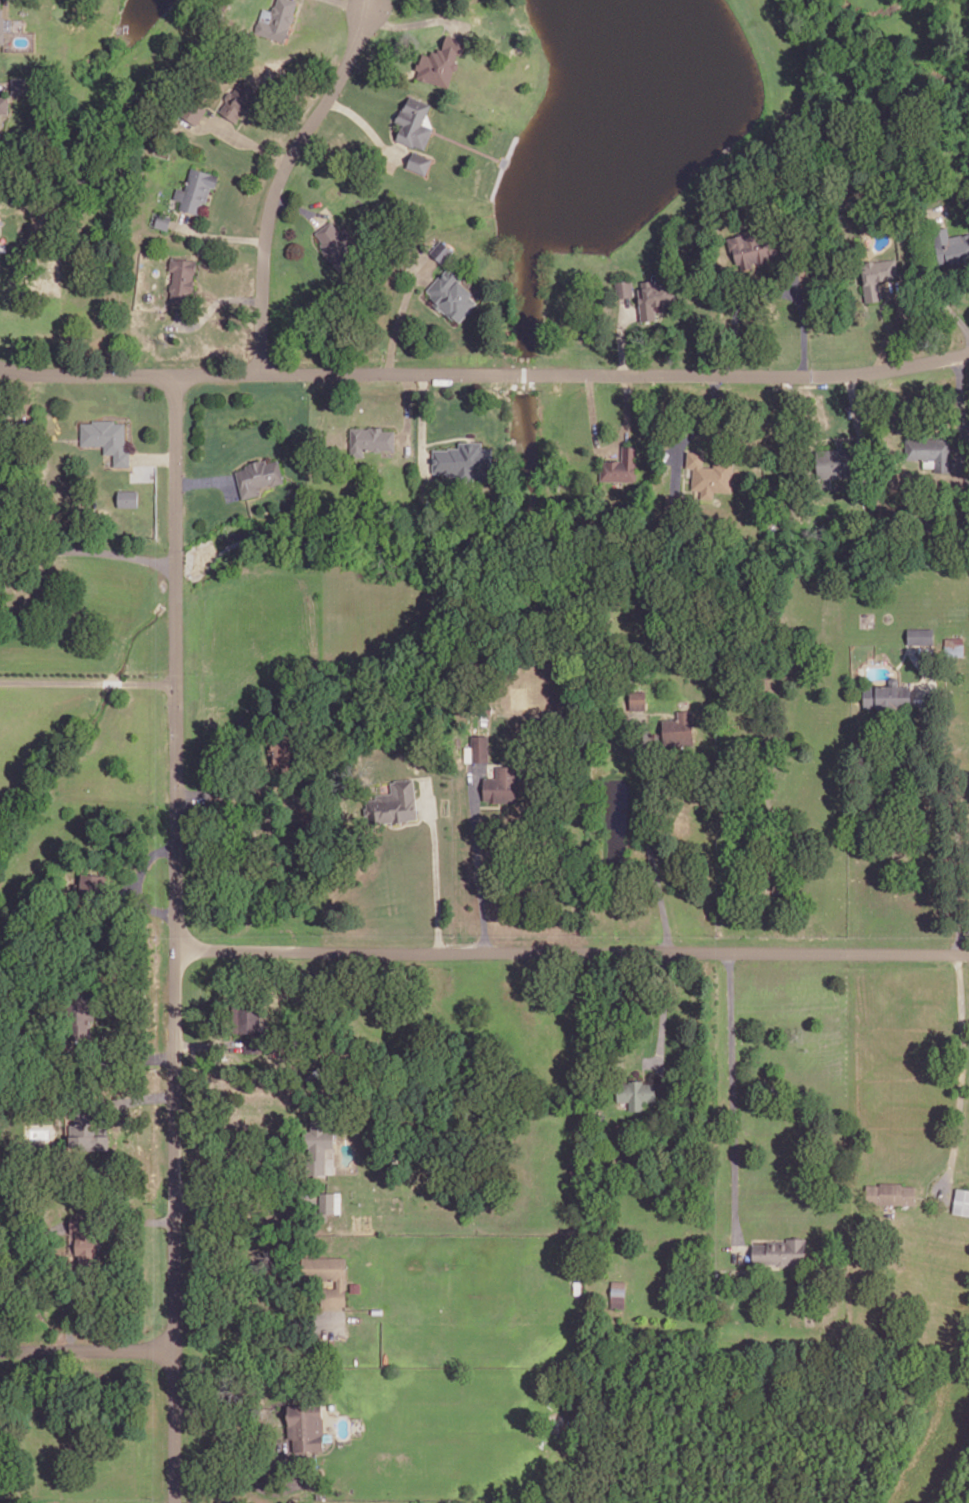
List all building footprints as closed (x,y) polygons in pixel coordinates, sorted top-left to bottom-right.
[(275,3),(276,0),(296,0),(292,12),(294,15),(292,20),(290,21),(288,27),(290,28),(285,41),(254,31),(259,18),(270,22),(272,13),(271,11),(273,5),(275,3)] [(447,33),(442,48),(438,47),(436,51),(431,49),(430,54),(422,52),(420,58),(418,57),(415,68),(418,69),(416,77),(427,80),(428,79),(448,86),(454,68),(455,69),(457,67),(458,64),(457,61),(454,60),(457,52),(461,54),(466,39),(447,33)] [(11,77),(11,93),(33,92),(33,76),(11,77)] [(231,95),(218,109),(234,124),(247,110),(231,95)] [(409,95),(403,110),(401,109),(397,120),(405,123),(404,127),(401,126),(396,139),(414,146),(414,145),(424,149),(432,130),(433,127),(423,122),(430,103),(409,95)] [(9,116),(9,96),(0,96),(0,140),(1,140),(1,116),(9,116)] [(180,113),(196,123),(206,108),(190,98),(180,113)] [(413,150),(407,166),(425,173),(431,157),(413,150)] [(173,197),(181,200),(179,207),(198,213),(202,201),(205,202),(210,184),(214,185),(217,174),(191,167),(184,190),(176,187),(173,197)] [(154,225),(167,229),(171,216),(158,212),(154,225)] [(315,231),(322,242),(320,243),(324,248),(323,249),(327,256),(329,254),(339,268),(357,256),(331,219),(315,231)] [(726,236),(729,250),(733,249),(736,261),(757,256),(758,261),(764,260),(756,226),(741,230),(741,233),(726,236)] [(940,265),(968,258),(968,232),(949,236),(946,226),(932,229),(940,265)] [(430,252),(442,262),(453,249),(440,239),(430,252)] [(170,257),(196,260),(194,273),(193,273),(189,302),(170,300),(174,270),(169,269),(170,257)] [(861,263),(866,301),(881,299),(878,279),(898,276),(895,258),(874,261),(872,259),(867,260),(865,262),(861,263)] [(448,264),(428,289),(434,294),(432,296),(437,301),(434,305),(440,310),(441,307),(447,312),(446,313),(453,319),(454,317),(459,322),(477,301),(470,295),(472,292),(459,281),(463,277),(448,264)] [(615,281),(617,297),(632,295),(631,279),(615,281)] [(641,280),(642,288),(637,288),(641,319),(656,318),(654,304),(660,303),(659,297),(667,296),(666,285),(662,282),(652,283),(652,279),(641,280)] [(92,418),(92,422),(81,422),(81,443),(105,443),(105,451),(115,451),(115,463),(128,463),(128,450),(124,450),(124,422),(114,422),(114,418),(92,418)] [(351,426),(351,455),(364,455),(364,448),(373,448),(375,450),(379,450),(381,448),(394,448),(394,429),(382,429),(382,425),(368,426),(368,427),(363,427),(363,426),(351,426)] [(906,437),(906,457),(935,457),(935,470),(951,470),(951,437),(906,437)] [(434,449),(433,470),(447,470),(447,474),(458,474),(458,480),(474,480),(474,474),(480,475),(480,479),(491,479),(491,447),(480,446),(480,441),(471,441),(459,440),(459,447),(448,446),(448,449),(434,449)] [(601,459),(600,479),(635,480),(636,445),(622,444),(622,460),(601,459)] [(816,449),(818,477),(857,474),(855,447),(816,449)] [(688,451),(687,465),(694,466),(692,488),(701,488),(701,496),(712,497),(713,489),(731,491),(733,459),(718,458),(718,462),(713,461),(713,466),(701,465),(702,452),(688,451)] [(235,470),(242,497),(258,493),(256,484),(272,480),(273,483),(283,480),(277,459),(266,462),(265,459),(260,460),(260,458),(249,461),(249,463),(244,464),(245,467),(235,470)] [(118,489),(118,505),(138,505),(138,489),(118,489)] [(908,627),(908,642),(933,642),(933,627),(908,627)] [(946,636),(946,653),(963,653),(963,636),(946,636)] [(863,684),(863,706),(910,706),(910,684),(898,684),(898,678),(895,675),(891,675),(889,677),(889,684),(863,684)] [(630,690),(630,708),(645,708),(645,690),(630,690)] [(677,709),(692,708),(693,735),(663,736),(663,719),(677,718),(677,709)] [(269,736),(272,767),(290,765),(287,734),(269,736)] [(471,734),(471,761),(487,760),(487,734),(471,734)] [(496,765),(496,777),(483,776),(482,799),(515,799),(515,765),(496,765)] [(390,782),(391,792),(375,794),(376,798),(367,799),(368,808),(365,808),(365,813),(368,813),(369,820),(376,819),(376,822),(389,820),(391,820),(391,823),(402,822),(401,819),(417,817),(413,777),(394,779),(394,781),(390,782)] [(105,894),(106,874),(81,874),(80,892),(105,894)] [(65,999),(85,999),(85,1022),(69,1022),(69,1008),(65,1008),(65,999)] [(232,1003),(232,1031),(259,1030),(258,1011),(249,1011),(249,1003),(232,1003)] [(629,1079),(629,1082),(617,1082),(617,1099),(630,1099),(630,1108),(641,1108),(642,1099),(655,1099),(655,1082),(642,1082),(642,1080),(629,1079)] [(302,1129),(302,1147),(308,1147),(309,1171),(323,1171),(323,1145),(332,1145),(332,1130),(324,1130),(324,1109),(309,1109),(309,1129),(302,1129)] [(74,1111),(74,1123),(70,1123),(70,1145),(91,1145),(91,1129),(87,1129),(87,1123),(91,1123),(91,1111),(74,1111)] [(867,1184),(866,1202),(916,1203),(916,1185),(902,1185),(902,1182),(880,1181),(880,1184),(867,1184)] [(953,1211),(968,1214),(968,1188),(957,1186),(953,1211)] [(341,1193),(320,1193),(319,1213),(340,1214),(341,1193)] [(73,1213),(72,1231),(78,1232),(77,1245),(86,1245),(87,1214),(73,1213)] [(753,1243),(753,1262),(778,1262),(780,1264),(785,1264),(787,1262),(805,1262),(805,1237),(788,1237),(788,1241),(768,1241),(768,1243),(753,1243)] [(301,1255),(301,1279),(337,1279),(337,1288),(322,1288),(322,1304),(346,1304),(345,1254),(301,1255)] [(612,1280),(611,1302),(624,1302),(625,1280),(612,1280)] [(351,1290),(360,1291),(360,1282),(351,1282),(351,1290)] [(287,1404),(288,1436),(293,1436),(294,1449),(323,1447),(321,1402),(287,1404)]
